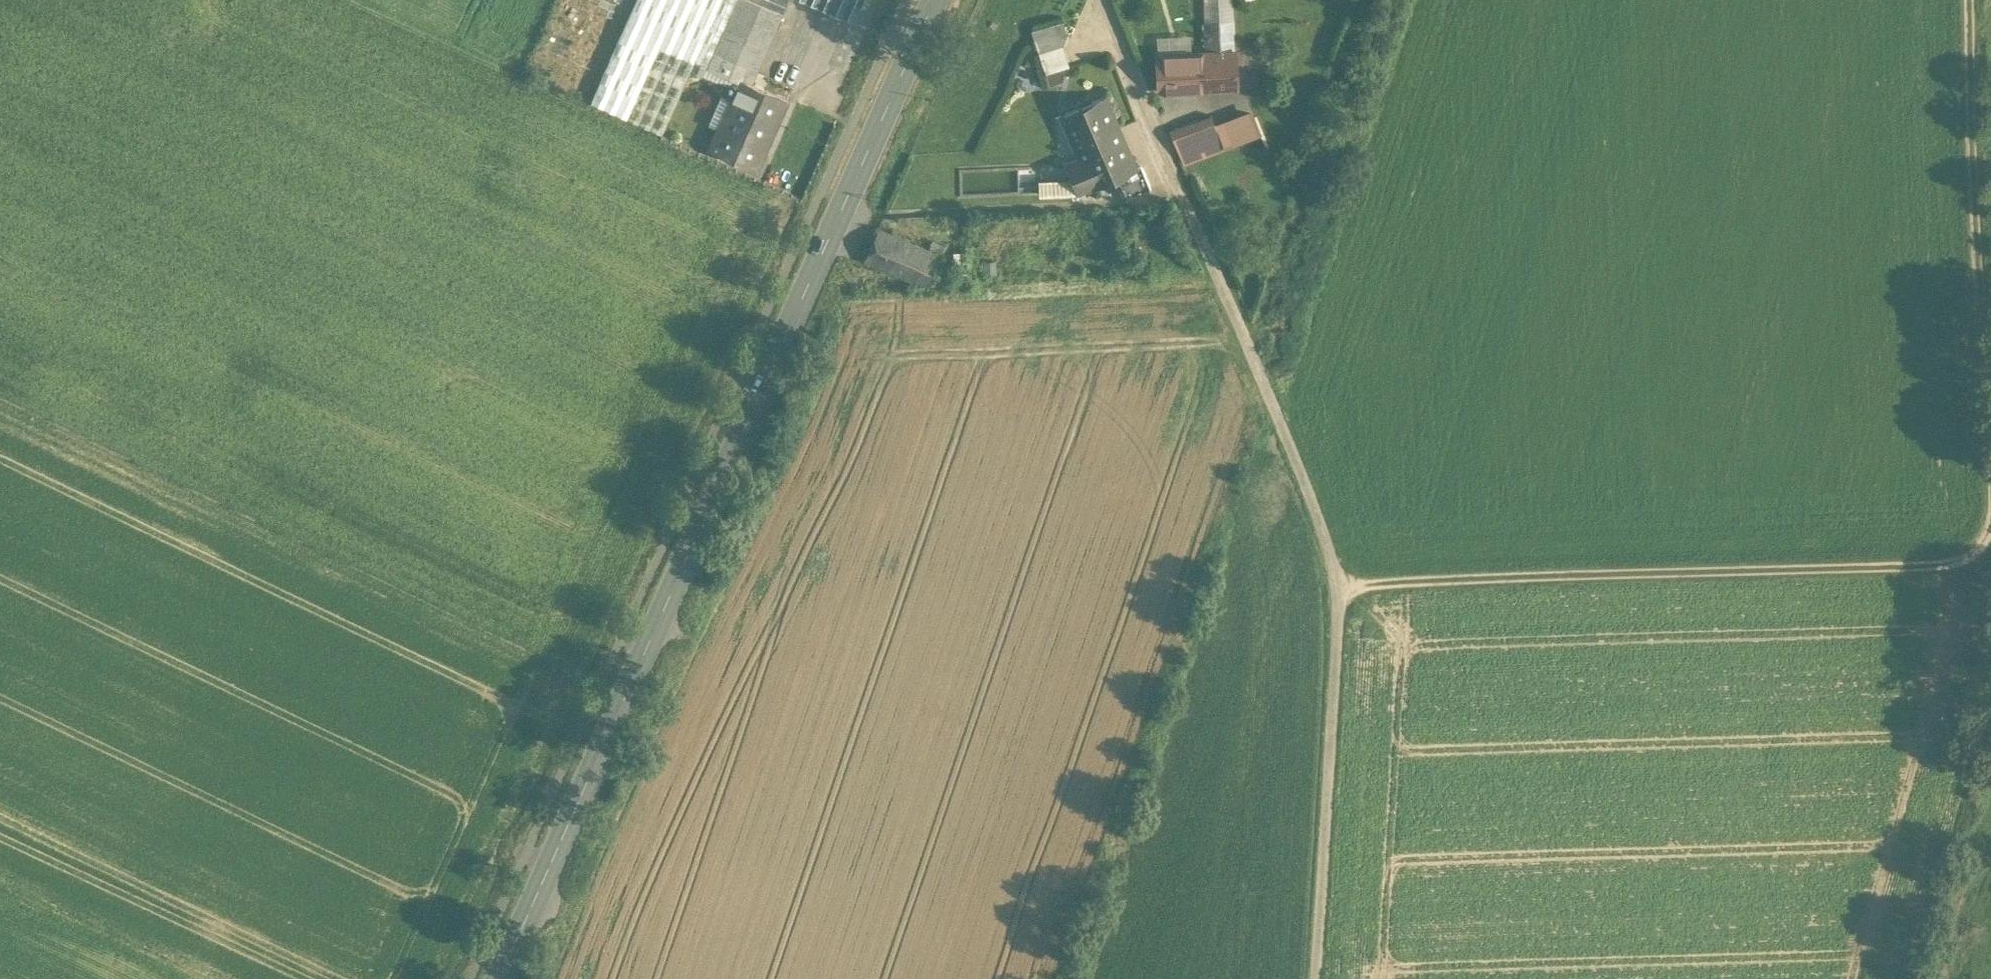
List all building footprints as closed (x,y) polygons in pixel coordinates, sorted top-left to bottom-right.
[(590,103),(663,135),(670,117),(695,60),(735,78),(753,86),(791,0),(635,0),(590,103)] [(859,22),(869,0),(809,0),(859,22)] [(1204,22),(1232,21),(1232,0),(1203,0),(1204,22)] [(1063,19),(1032,29),(1047,80),(1066,75),(1067,65),(1073,62),(1067,44),(1071,34),(1063,19)] [(1204,37),(1155,39),(1157,91),(1235,88),(1232,21),(1204,22),(1204,37)] [(753,86),(735,78),(706,147),(759,169),(789,101),(753,86)] [(1115,87),(1066,107),(1084,151),(1069,157),(1081,186),(1144,160),(1115,87)] [(1259,134),(1251,112),(1218,124),(1226,146),(1259,134)] [(1215,116),(1174,132),(1185,161),(1226,146),(1218,124),(1215,116)] [(680,121),(670,117),(663,135),(673,139),(680,121)] [(1018,183),(1034,182),(1033,166),(1017,167),(1018,183)] [(949,247),(882,218),(865,256),(932,286),(949,247)]
